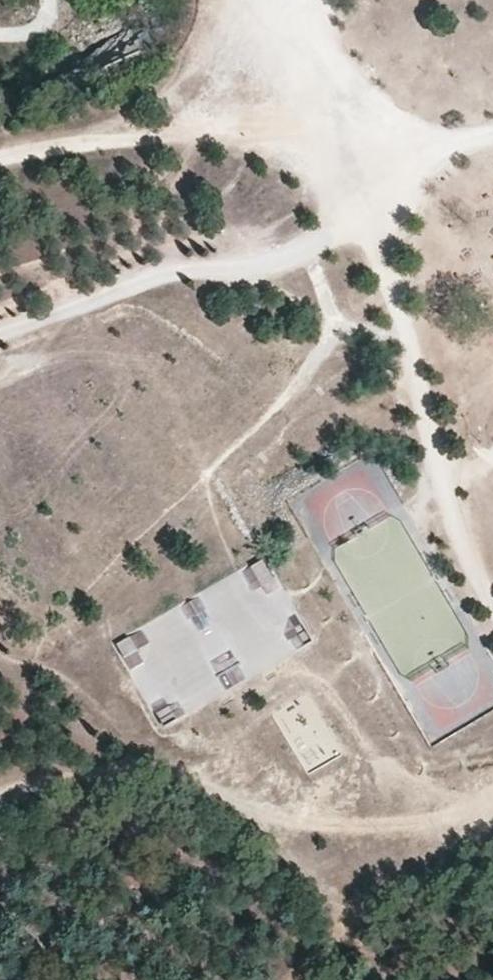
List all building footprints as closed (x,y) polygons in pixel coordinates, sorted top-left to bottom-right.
[(264,556),(249,563),(265,596),(281,588),(264,556)]
